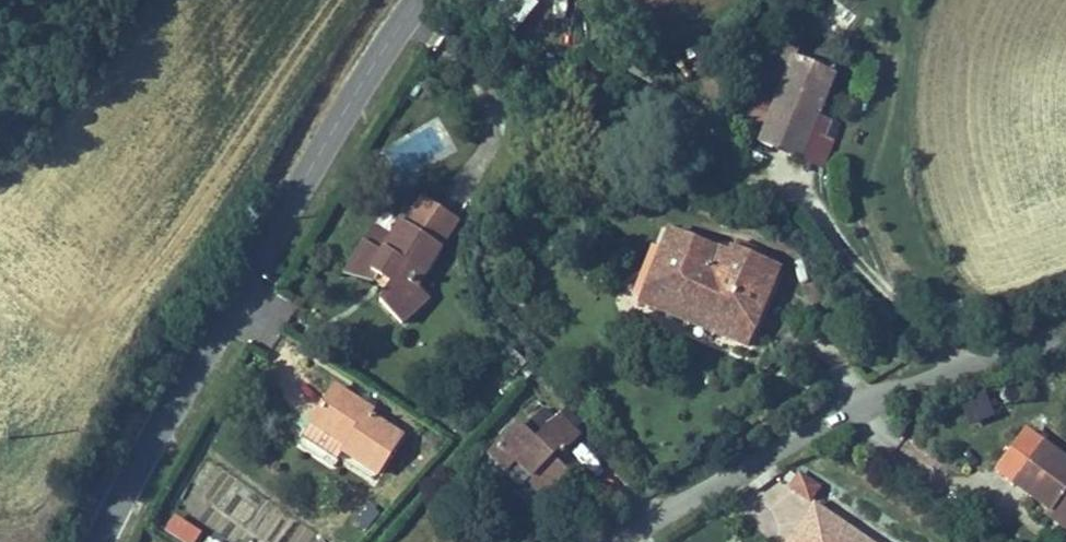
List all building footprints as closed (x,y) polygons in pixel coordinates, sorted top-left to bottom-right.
[(794,53),(757,138),(801,157),(838,72),(794,53)] [(404,215),(445,242),(462,216),(421,190),(404,215)] [(375,223),(345,268),(375,277),(381,269),(394,276),(381,295),(404,317),(432,294),(421,281),(445,242),(404,215),(402,214),(390,231),(375,223)] [(639,296),(750,342),(784,262),(731,240),(729,245),(670,221),(639,296)] [(377,408),(333,381),(310,417),(352,443),(347,451),(383,472),(406,434),(373,413),(377,408)] [(958,400),(967,425),(996,415),(988,390),(958,400)] [(515,417),(486,446),(503,464),(513,453),(526,466),(522,471),(539,488),(564,463),(549,448),(555,441),(559,444),(575,428),(554,407),(530,431),(515,417)] [(352,443),(310,417),(306,425),(347,451),(352,443)] [(1001,466),(1051,505),(1057,498),(1065,505),(1065,456),(1030,428),(1001,466)] [(798,467),(786,485),(810,501),(812,498),(822,484),(798,467)] [(812,498),(810,501),(782,541),(877,541),(812,498)] [(1057,498),(1051,505),(1047,511),(1065,525),(1065,505),(1057,498)] [(368,503),(354,521),(367,531),(381,513),(368,503)] [(174,513),(165,527),(189,541),(195,541),(202,531),(174,513)]
